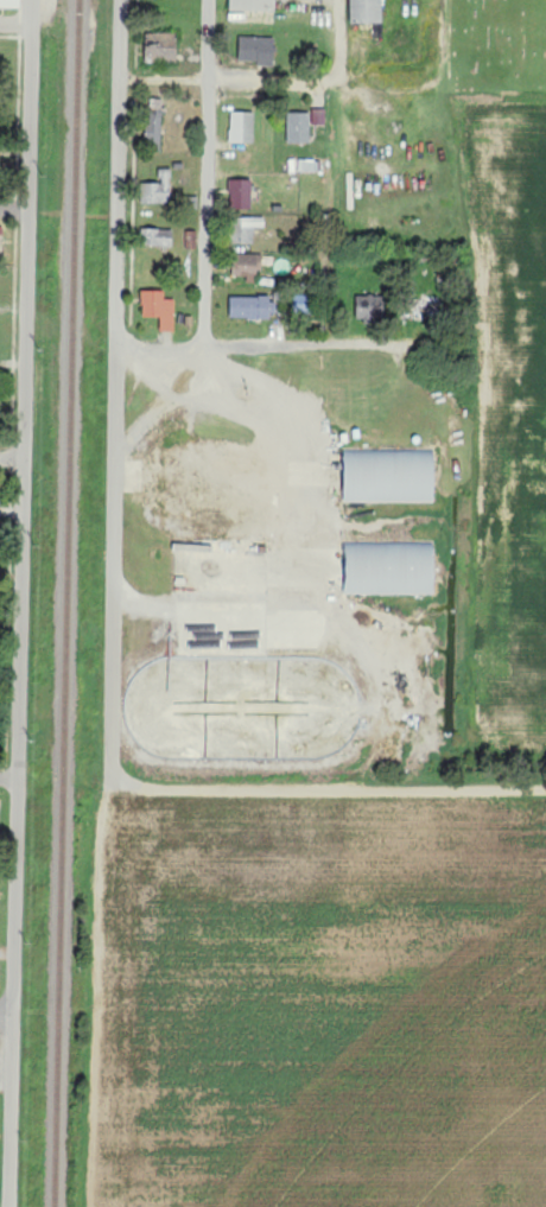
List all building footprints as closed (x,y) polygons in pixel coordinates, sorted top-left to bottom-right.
[(278,0),(231,0),(231,11),(277,12),(278,0)] [(383,0),(349,0),(350,24),(384,23),(383,0)] [(146,33),(146,62),(177,63),(177,34),(146,33)] [(275,65),(276,38),(239,37),(238,64),(275,65)] [(161,149),(163,100),(149,99),(147,149),(161,149)] [(312,124),(325,125),(326,110),(312,109),(312,124)] [(230,143),(254,144),(255,113),(231,112),(230,143)] [(311,113),(288,112),(287,142),(310,143),(311,113)] [(168,170),(161,170),(160,184),(144,183),(143,203),(167,203),(168,170)] [(230,208),(252,209),(253,180),(230,179),(230,208)] [(154,246),(173,247),(174,231),(154,230),(154,246)] [(258,280),(258,255),(234,255),(233,279),(258,280)] [(161,332),(174,333),(175,300),(165,300),(165,291),(143,290),(142,318),(161,318),(161,332)] [(231,319),(273,319),(273,297),(231,298),(231,319)] [(345,502),(434,503),(435,451),(346,450),(345,502)] [(435,595),(436,543),(348,541),(347,594),(435,595)]
